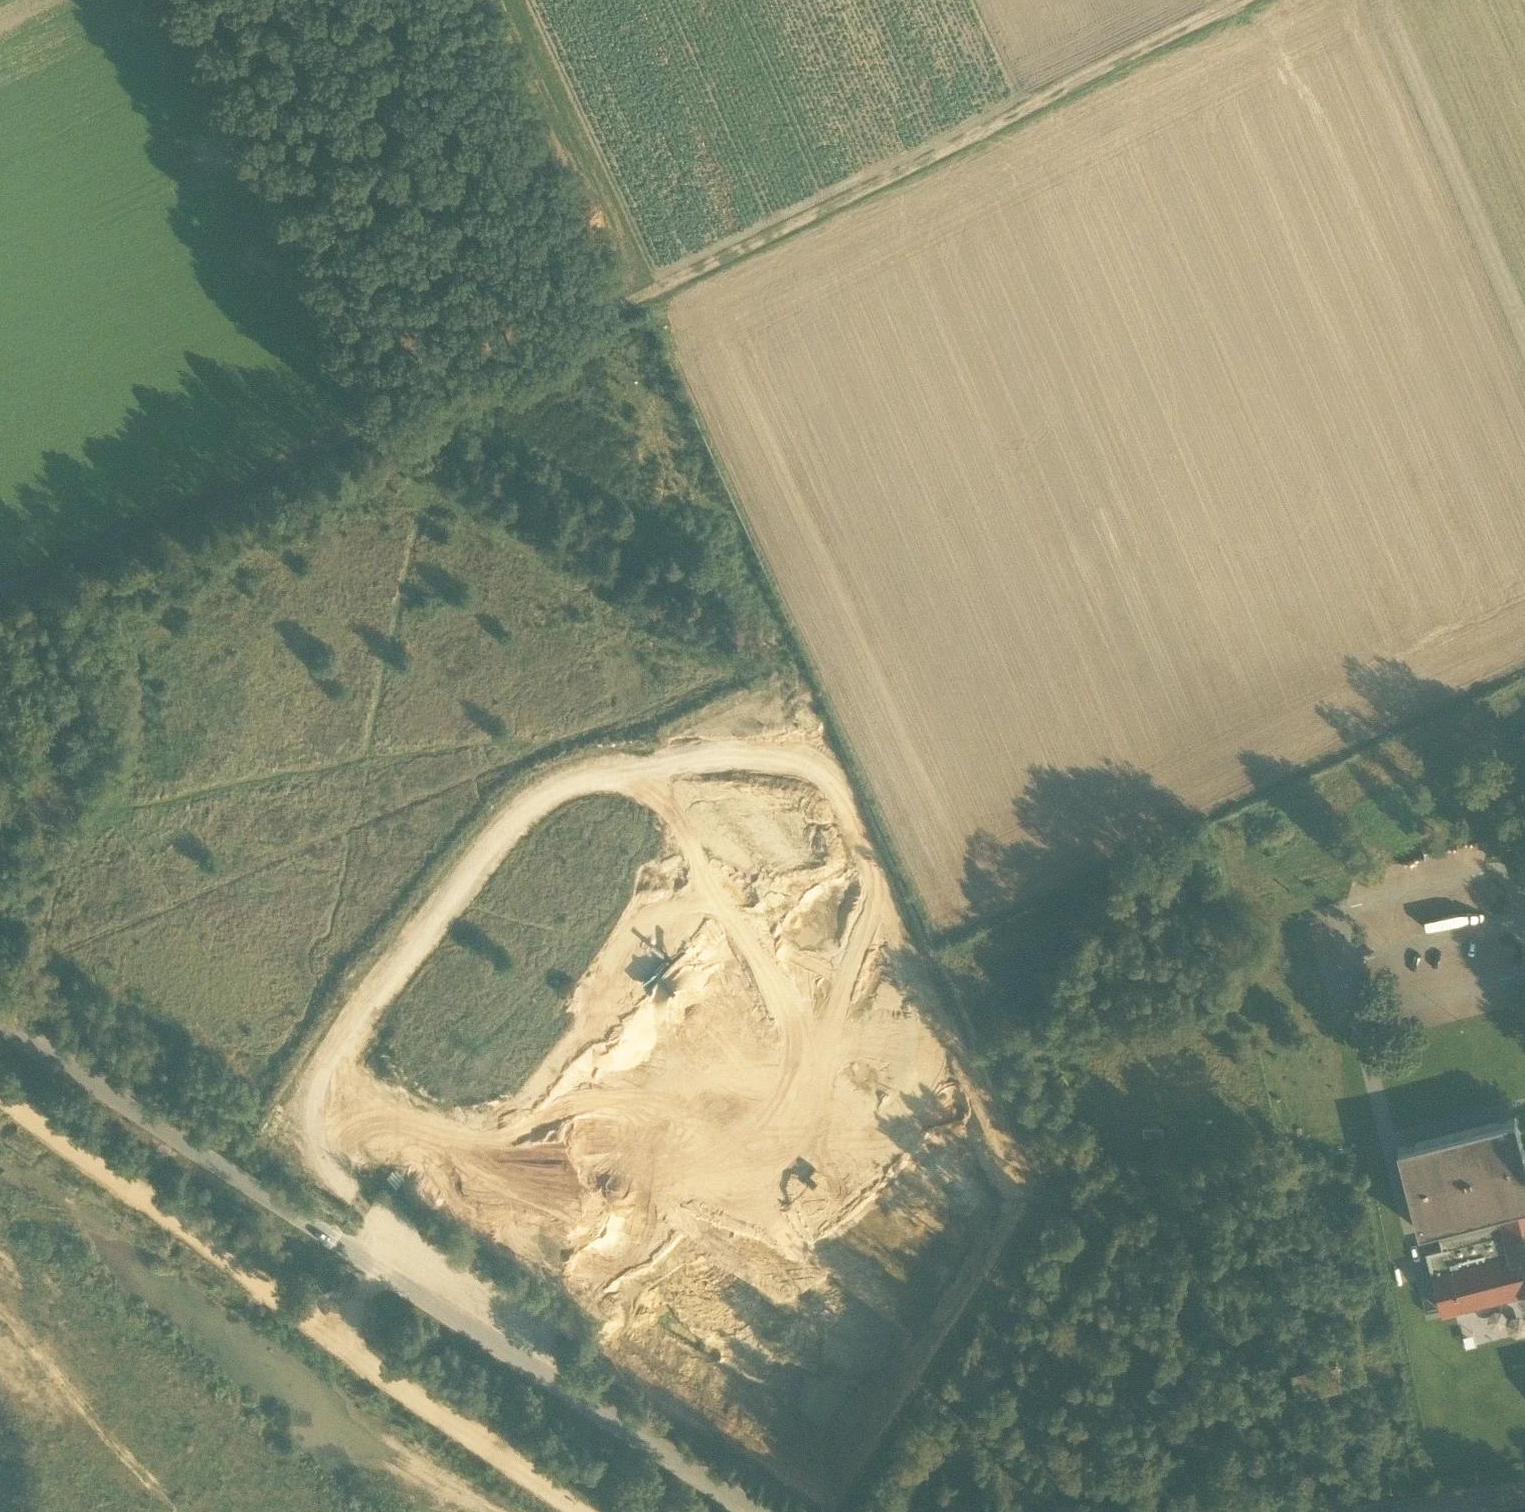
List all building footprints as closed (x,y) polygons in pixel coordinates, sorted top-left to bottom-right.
[(1524,746),(1524,729),(1517,736),(1524,746)] [(1439,1225),(1524,1203),(1524,1156),(1515,1117),(1398,1147),(1419,1231),(1436,1226),(1439,1225)] [(1439,1225),(1445,1247),(1442,1248),(1427,1251),(1441,1309),(1524,1288),(1524,1203),(1439,1225)] [(1439,1225),(1436,1226),(1442,1248),(1445,1247),(1439,1225)] [(1087,1511),(1111,1511),(1110,1503),(1086,1507),(1087,1511)]
